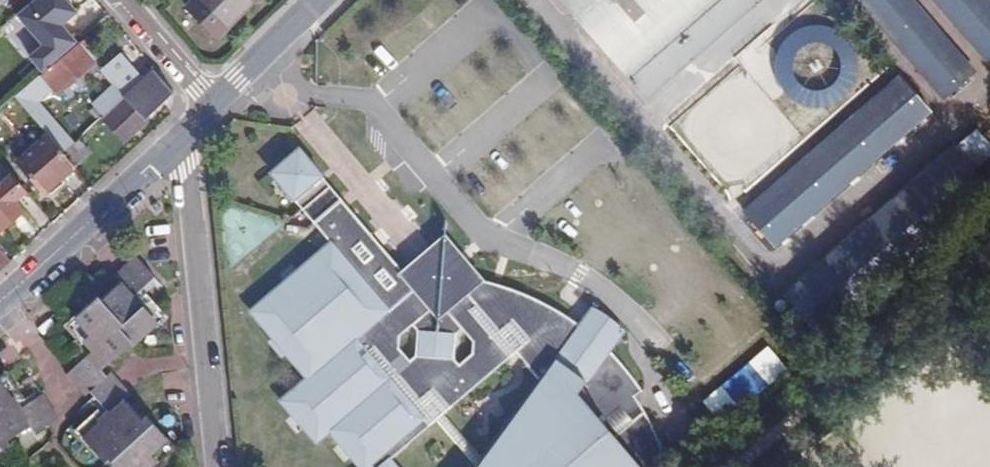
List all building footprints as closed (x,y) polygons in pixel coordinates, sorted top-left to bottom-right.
[(69,0),(36,0),(21,13),(47,43),(34,54),(46,67),(78,39),(65,24),(79,11),(69,0)] [(189,8),(217,36),(252,0),(197,0),(189,8)] [(645,100),(760,0),(558,0),(645,100)] [(946,99),(978,71),(916,0),(856,0),(946,99)] [(987,62),(989,59),(989,0),(933,0),(987,62)] [(40,72),(16,93),(50,134),(64,150),(73,141),(40,103),(55,90),(59,92),(96,60),(86,47),(93,40),(89,35),(80,42),(81,44),(45,76),(40,72)] [(128,91),(144,77),(121,52),(102,70),(114,83),(93,103),(103,114),(128,91)] [(131,94),(106,116),(115,127),(126,139),(148,120),(145,117),(174,88),(155,67),(144,77),(128,91),(131,94)] [(901,74),(742,210),(775,247),(933,111),(901,74)] [(952,147),(970,170),(989,154),(989,145),(977,128),(952,147)] [(46,191),(76,164),(64,150),(50,134),(20,161),(46,191)] [(64,150),(76,164),(90,153),(78,137),(73,141),(64,150)] [(947,145),(778,289),(818,334),(986,190),(947,145)] [(301,207),(318,225),(346,201),(343,197),(328,180),(323,173),(299,147),(268,172),(301,207)] [(0,181),(0,232),(22,213),(13,203),(26,192),(9,173),(0,181)] [(346,201),(318,225),(324,233),(340,219),(351,232),(363,221),(350,206),(346,201)] [(605,428),(642,397),(646,394),(612,351),(623,332),(598,309),(581,324),(551,308),(542,303),(507,287),(501,285),(494,283),(475,276),(467,265),(458,254),(446,240),(435,249),(414,266),(406,273),(363,221),(351,232),(340,219),(324,233),(334,245),(256,312),(278,337),(272,343),(285,357),(289,352),(311,378),(284,402),(318,443),(333,430),(363,466),(368,466),(375,462),(378,466),(638,466),(605,428)] [(12,262),(0,249),(0,271),(0,272),(12,262)] [(100,409),(82,426),(109,457),(113,454),(125,466),(154,466),(151,463),(157,457),(160,459),(166,454),(179,441),(151,411),(148,413),(130,394),(134,389),(116,369),(111,372),(106,366),(136,338),(139,341),(169,312),(153,294),(148,299),(140,290),(146,285),(160,272),(141,251),(121,270),(126,275),(105,295),(103,293),(72,321),(85,334),(89,339),(92,338),(98,345),(92,351),(72,370),(91,391),(94,387),(108,402),(114,408),(106,416),(100,409)] [(148,299),(153,294),(146,285),(140,290),(148,299)] [(81,339),(92,351),(98,345),(92,338),(89,339),(85,334),(81,339)] [(747,363),(718,385),(730,400),(759,378),(747,363)] [(14,440),(12,436),(35,421),(39,427),(62,411),(47,389),(30,400),(24,403),(17,394),(23,389),(11,369),(0,377),(0,449),(14,440)] [(30,400),(23,389),(17,394),(24,403),(30,400)] [(638,466),(668,466),(660,441),(651,420),(642,397),(605,428),(638,466)] [(108,402),(100,409),(106,416),(114,408),(108,402)] [(154,466),(161,466),(170,459),(166,454),(160,459),(157,457),(151,463),(154,466)]
